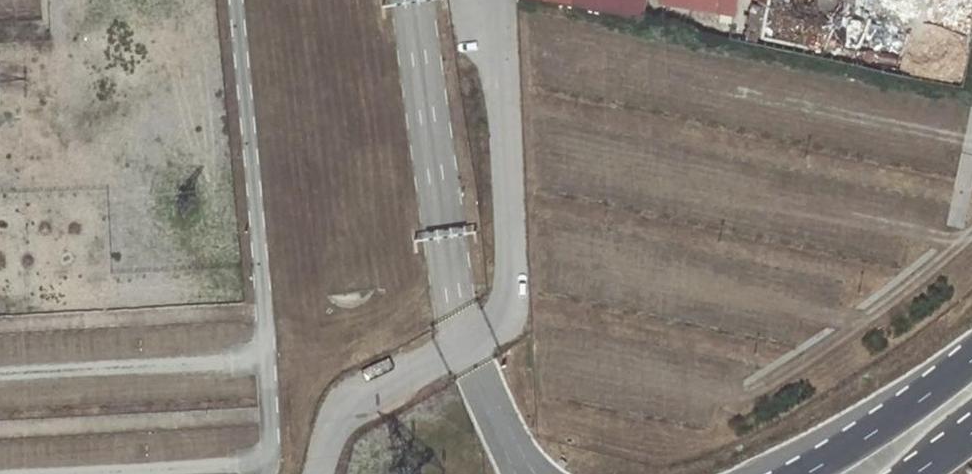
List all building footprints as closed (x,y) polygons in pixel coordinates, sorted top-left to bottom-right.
[(641,21),(645,0),(538,0),(641,21)] [(659,4),(733,16),(735,0),(659,0),(659,4)] [(913,77),(964,88),(971,48),(971,0),(929,0),(913,77)]
